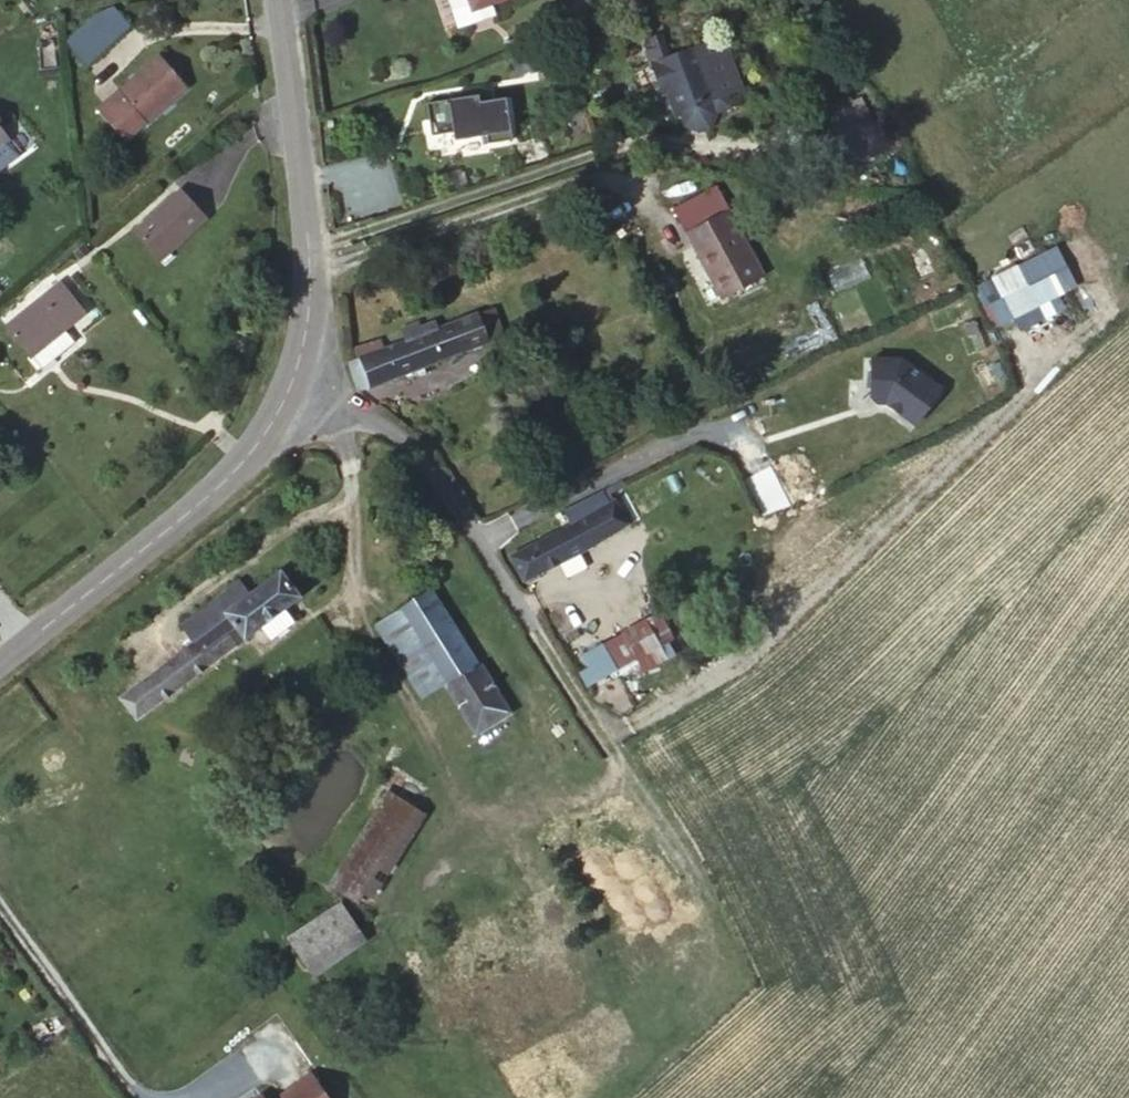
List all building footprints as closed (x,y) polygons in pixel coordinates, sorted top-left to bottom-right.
[(505,0),(490,0),(483,2),(482,0),(462,0),(470,20),(508,7),(505,0)] [(125,37),(115,24),(83,48),(103,74),(152,36),(143,24),(125,37)] [(683,108),(691,106),(695,117),(706,128),(718,124),(722,109),(739,104),(734,92),(748,87),(731,38),(658,61),(667,84),(674,81),(678,93),(683,108)] [(202,96),(178,66),(138,100),(162,129),(202,96)] [(674,81),(667,84),(670,92),(677,90),(678,93),(674,81)] [(870,82),(859,88),(885,140),(895,135),(870,82)] [(885,140),(859,88),(826,105),(852,157),(885,140)] [(464,150),(450,109),(392,129),(406,170),(464,150)] [(0,121),(0,166),(21,149),(0,121)] [(220,226),(196,199),(151,239),(176,266),(220,226)] [(700,230),(727,271),(760,250),(737,206),(700,230)] [(781,270),(773,257),(760,250),(727,271),(743,296),(781,270)] [(1056,276),(1042,282),(1033,261),(991,280),(1010,323),(1066,298),(1056,276)] [(99,321),(73,289),(18,336),(43,366),(47,362),(57,375),(90,348),(80,336),(99,321)] [(520,332),(510,306),(474,320),(441,333),(380,356),(391,383),(520,332)] [(441,333),(474,320),(470,310),(456,316),(454,312),(435,319),(441,333)] [(946,414),(940,378),(919,381),(915,356),(874,362),(884,424),(946,414)] [(579,505),(590,526),(626,506),(642,497),(630,476),(579,505)] [(626,506),(641,532),(656,523),(642,497),(626,506)] [(626,506),(590,526),(530,554),(546,581),(596,557),(619,545),(641,532),(626,506)] [(211,643),(126,710),(144,732),(314,595),(294,569),(262,595),(253,583),(198,627),(211,643)] [(461,674),(471,690),(510,667),(492,637),(457,578),(417,602),(461,674)] [(442,687),(461,674),(417,602),(397,616),(442,687)] [(680,609),(624,645),(633,660),(639,670),(661,655),(690,637),(695,634),(680,609)] [(698,651),(690,637),(661,655),(669,669),(698,651)] [(633,660),(624,645),(604,657),(611,668),(614,672),(633,660)] [(614,672),(611,668),(606,671),(615,685),(639,670),(633,660),(614,672)] [(510,667),(471,690),(495,730),(534,707),(510,667)] [(446,783),(421,765),(342,878),(368,896),(446,783)] [(284,907),(296,930),(328,912),(315,889),(284,907)] [(319,953),(371,922),(358,900),(306,932),(319,953)] [(375,931),(371,922),(319,953),(324,962),(375,931)] [(313,1075),(283,1097),(331,1097),(313,1075)]
